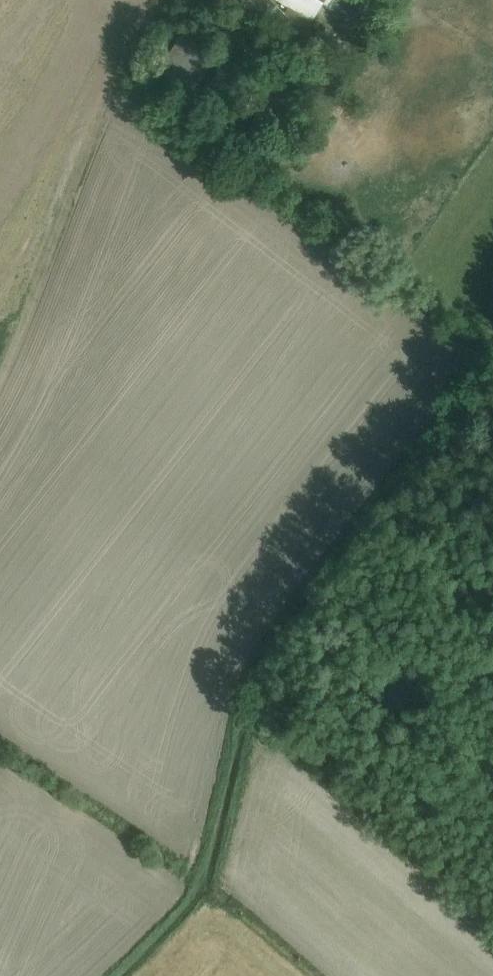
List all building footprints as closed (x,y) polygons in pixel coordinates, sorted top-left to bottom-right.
[(238,4),(266,20),(275,5),(267,0),(241,0),(238,4)] [(325,0),(278,0),(289,7),(274,30),(288,38),(291,32),(303,38),(322,6),(325,0)] [(179,83),(178,84),(185,89),(181,96),(184,97),(183,100),(194,106),(198,97),(218,109),(210,121),(224,130),(233,115),(229,113),(236,103),(238,104),(253,79),(248,77),(249,75),(181,34),(159,71),(179,83)]
